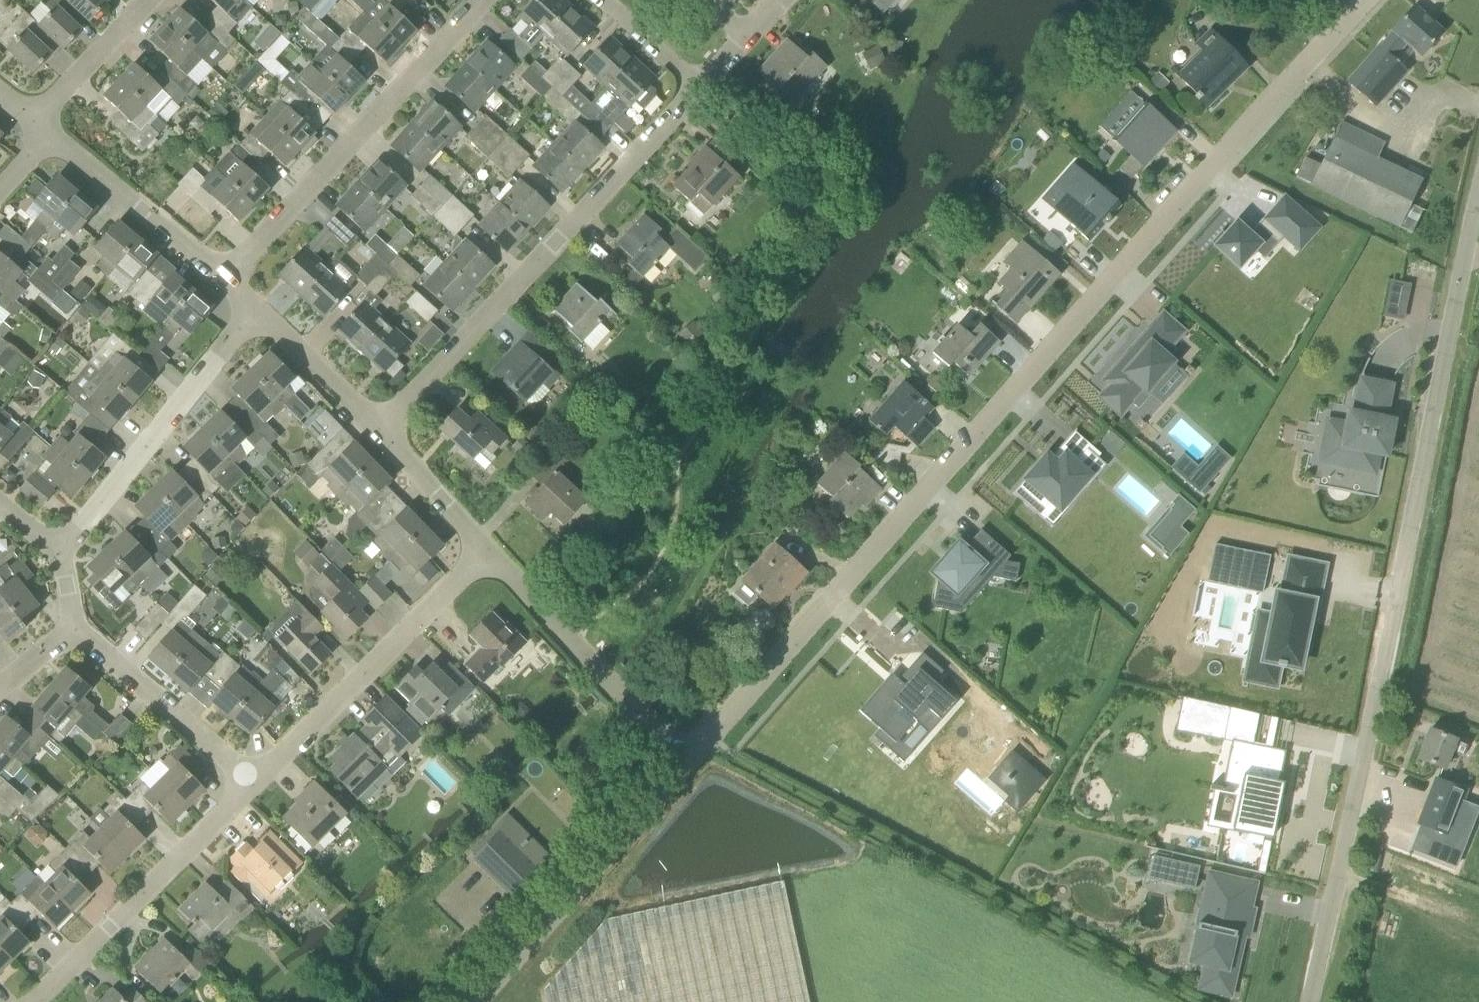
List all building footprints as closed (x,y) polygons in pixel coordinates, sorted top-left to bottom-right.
[(39,26),(39,27),(52,39),(64,50),(82,31),(76,25),(84,17),(66,0),(50,0),(44,6),(52,13),(39,26)] [(84,17),(90,22),(108,3),(105,0),(66,0),(84,17)] [(228,33),(252,7),(245,0),(210,0),(217,7),(209,15),(228,33)] [(302,5),(311,13),(319,4),(314,0),(306,0),(302,5)] [(319,4),(311,13),(319,20),(321,18),(322,19),(335,5),(334,4),(338,0),(323,0),(319,4)] [(407,3),(404,0),(378,0),(365,14),(402,48),(417,31),(397,13),(407,3)] [(523,15),(545,35),(571,7),(563,0),(536,0),(523,15)] [(882,13),(894,0),(868,0),(882,13)] [(571,7),(545,35),(567,55),(593,27),(571,7)] [(1380,47),(1379,46),(1347,83),(1375,107),(1407,70),(1394,59),(1407,43),(1422,56),(1443,32),(1414,7),(1393,30),(1394,31),(1380,47)] [(217,44),(225,51),(235,40),(228,33),(209,15),(199,26),(180,8),(165,24),(203,59),(217,44)] [(39,27),(39,26),(24,11),(11,25),(22,35),(9,50),(33,73),(51,54),(44,47),(52,39),(39,27)] [(363,12),(339,39),(357,56),(367,47),(386,65),(402,48),(365,14),(363,12)] [(159,69),(188,95),(197,86),(187,77),(203,59),(165,24),(149,42),(169,59),(159,69)] [(273,43),(281,34),(272,26),(264,35),(273,43)] [(288,28),(281,35),(289,41),(295,35),(288,28)] [(522,61),(533,49),(519,36),(510,28),(500,40),(522,61)] [(1177,69),(1175,67),(1172,70),(1196,95),(1194,97),(1198,101),(1200,99),(1206,105),(1225,86),(1224,85),(1231,78),(1232,80),(1246,67),(1210,30),(1197,44),(1199,47),(1177,69)] [(607,87),(633,59),(610,38),(584,66),(607,87)] [(349,65),(357,56),(339,39),(330,48),(329,47),(313,64),(350,98),(365,81),(349,65)] [(807,58),(787,39),(756,72),(778,93),(779,92),(792,104),(827,67),(811,53),(807,58)] [(487,42),(466,64),(495,90),(515,68),(487,42)] [(887,62),(878,45),(862,53),(871,70),(887,62)] [(571,67),(561,57),(547,72),(535,61),(530,67),(552,87),(571,67)] [(604,135),(629,107),(635,101),(641,107),(646,107),(656,96),(655,91),(649,85),(655,79),(633,59),(607,87),(582,115),(604,135)] [(256,62),(233,86),(243,95),(265,71),(256,62)] [(134,64),(119,80),(147,106),(162,90),(179,105),(188,95),(159,69),(150,79),(134,64)] [(334,115),(350,98),(313,64),(300,77),(292,70),(281,82),(290,91),(309,109),(318,99),(334,115)] [(474,112),(495,90),(466,64),(446,86),(474,112)] [(543,98),(552,87),(530,67),(520,77),(536,92),(525,104),(532,110),(543,98)] [(552,87),(563,97),(581,76),(571,67),(552,87)] [(147,106),(119,80),(103,97),(120,112),(110,122),(142,151),(158,134),(147,124),(140,132),(131,123),(147,106)] [(563,97),(552,87),(543,98),(564,118),(574,107),(563,97)] [(301,151),(304,154),(317,140),(314,137),(316,134),(300,119),(309,109),(290,91),(265,118),(272,124),(301,151)] [(412,124),(440,150),(461,127),(433,101),(412,124)] [(1114,142),(1142,166),(1143,167),(1175,131),(1146,106),(1114,142)] [(486,115),(476,126),(498,147),(508,135),(486,115)] [(301,151),(272,124),(265,118),(241,144),(260,162),(269,153),(285,167),(301,151)] [(1423,180),(1406,172),(1378,158),(1385,143),(1342,122),(1321,165),(1306,158),(1296,178),(1412,234),(1423,210),(1411,204),(1423,180)] [(574,123),(554,145),(582,171),(603,148),(574,123)] [(440,150),(412,124),(392,146),(420,172),(440,150)] [(465,137),(488,158),(498,147),(476,126),(465,137)] [(714,138),(722,145),(732,135),(724,128),(714,138)] [(508,135),(498,147),(520,167),(530,156),(508,135)] [(738,177),(732,171),(741,163),(722,145),(714,138),(691,163),(694,165),(674,187),(690,203),(698,194),(711,206),(738,177)] [(214,168),(215,169),(255,206),(270,190),(251,171),(260,162),(241,144),(231,154),(229,152),(214,168)] [(582,171),(554,145),(534,167),(562,193),(582,171)] [(520,167),(498,147),(488,158),(510,178),(520,167)] [(357,183),(385,209),(406,186),(378,161),(357,183)] [(239,223),(255,206),(215,169),(205,180),(193,169),(178,185),(211,215),(220,205),(239,223)] [(1110,218),(1109,216),(1119,204),(1085,174),(1055,208),(1072,222),(1070,225),(1088,241),(1103,224),(1105,224),(1107,224),(1109,223),(1110,222),(1111,220),(1110,218)] [(57,176),(47,189),(36,180),(26,192),(37,201),(35,203),(44,210),(35,221),(46,230),(77,193),(57,176)] [(443,206),(453,196),(431,176),(421,186),(443,206)] [(520,181),(499,204),(528,230),(548,207),(520,181)] [(385,209),(357,183),(337,205),(365,231),(385,209)] [(443,206),(421,186),(412,196),(434,216),(443,206)] [(77,193),(46,230),(56,239),(65,228),(74,236),(97,210),(77,193)] [(1321,228),(1284,195),(1262,219),(1299,253),(1321,228)] [(443,206),(465,226),(475,216),(453,196),(443,206)] [(528,230),(499,204),(479,225),(507,252),(528,230)] [(465,226),(443,206),(434,216),(456,237),(465,226)] [(377,221),(393,235),(404,224),(388,209),(377,221)] [(633,260),(628,265),(643,279),(654,266),(655,266),(658,263),(657,262),(669,249),(676,255),(690,241),(675,228),(667,236),(643,214),(616,244),(633,260)] [(325,227),(334,235),(347,248),(357,237),(334,217),(325,227)] [(1264,259),(1279,243),(1259,225),(1251,234),(1236,221),(1225,234),(1222,232),(1212,242),(1215,245),(1214,247),(1239,269),(1255,251),(1264,259)] [(107,276),(138,239),(118,223),(96,248),(105,256),(96,267),(107,276)] [(13,248),(23,257),(32,247),(6,225),(0,232),(0,238),(13,248)] [(1062,243),(1050,232),(1043,240),(1055,250),(1062,243)] [(377,255),(386,264),(396,254),(376,235),(366,246),(377,255)] [(107,276),(118,285),(126,292),(136,300),(155,278),(146,270),(157,256),(138,239),(107,276)] [(466,241),(445,263),(473,289),(494,267),(466,241)] [(998,284),(1007,292),(995,306),(1015,323),(1059,273),(1022,242),(1004,263),(1011,269),(998,284)] [(55,248),(38,269),(52,281),(70,260),(55,248)] [(280,276),(302,297),(328,269),(305,248),(280,276)] [(15,301),(24,290),(14,281),(21,272),(0,254),(0,288),(15,301)] [(386,264),(397,274),(411,286),(421,276),(396,254),(386,264)] [(357,278),(366,286),(386,264),(377,255),(356,277),(357,278)] [(81,269),(70,260),(52,281),(63,291),(81,269)] [(473,289),(445,263),(424,285),(453,311),(473,289)] [(359,309),(339,331),(362,351),(387,323),(368,306),(397,274),(386,264),(366,286),(351,302),(359,309)] [(38,269),(28,281),(54,302),(63,291),(52,281),(38,269)] [(328,269),(302,297),(324,317),(350,289),(349,288),(347,287),(328,269)] [(155,278),(136,300),(145,308),(143,310),(163,327),(194,291),(173,275),(165,285),(155,278)] [(1406,319),(1413,283),(1391,279),(1384,315),(1406,319)] [(71,293),(81,302),(92,289),(82,281),(71,293)] [(582,344),(612,310),(598,298),(596,301),(576,283),(552,310),(571,328),(568,332),(582,344)] [(0,288),(0,306),(6,312),(15,301),(0,288)] [(162,328),(170,334),(173,337),(182,326),(191,334),(213,308),(194,291),(163,327),(162,328)] [(417,292),(406,303),(428,324),(439,312),(417,292)] [(81,308),(72,318),(81,326),(90,316),(81,308)] [(387,323),(362,351),(384,372),(385,371),(393,379),(403,368),(395,360),(410,343),(387,323)] [(948,368),(953,363),(968,377),(999,342),(979,324),(969,335),(958,325),(932,353),(948,368)] [(430,326),(422,343),(433,349),(441,332),(430,326)] [(1120,414),(1130,402),(1139,410),(1176,367),(1169,360),(1177,350),(1152,328),(1134,349),(1137,352),(1129,361),(1126,358),(1106,381),(1112,386),(1102,398),(1120,414)] [(57,355),(66,343),(57,336),(48,347),(57,355)] [(122,341),(98,371),(134,402),(151,382),(130,364),(137,354),(122,341)] [(170,359),(150,343),(139,356),(159,372),(170,359)] [(497,376),(526,401),(529,402),(532,403),(536,403),(539,402),(542,400),(550,391),(547,388),(559,375),(553,369),(551,371),(520,343),(511,354),(515,358),(497,376)] [(294,378),(270,354),(264,360),(260,355),(249,366),(253,370),(252,372),(286,406),(297,396),(287,385),(294,378)] [(98,371),(89,381),(90,382),(83,391),(85,393),(77,403),(90,414),(91,415),(98,405),(118,421),(134,402),(98,371)] [(253,411),(245,419),(271,446),(280,437),(267,423),(274,416),(275,417),(286,406),(252,372),(233,390),(253,411)] [(1378,498),(1394,421),(1396,412),(1387,410),(1392,386),(1356,379),(1347,424),(1328,420),(1319,462),(1322,463),(1318,486),(1378,498)] [(893,427),(910,442),(905,449),(879,444),(875,464),(898,468),(900,454),(907,455),(915,446),(934,428),(922,417),(932,407),(915,392),(910,397),(898,387),(869,422),(885,436),(893,427)] [(22,446),(35,430),(25,421),(18,429),(9,421),(12,418),(1,409),(0,411),(0,451),(12,437),(22,446)] [(474,424),(458,410),(440,429),(473,459),(484,447),(491,453),(506,437),(482,416),(474,424)] [(307,428),(326,447),(331,443),(344,430),(325,411),(307,428)] [(222,413),(202,432),(236,467),(255,448),(263,457),(273,448),(271,446),(245,419),(236,427),(222,413)] [(62,436),(52,447),(88,478),(105,458),(94,449),(110,430),(91,415),(90,414),(74,434),(78,437),(71,444),(62,436)] [(69,437),(81,421),(72,415),(60,431),(69,437)] [(524,439),(536,450),(547,438),(535,427),(524,439)] [(185,467),(199,482),(212,495),(221,486),(219,483),(236,467),(202,432),(184,449),(194,458),(185,467)] [(1114,456),(1125,444),(1111,432),(1100,444),(1114,456)] [(321,478),(323,476),(330,483),(328,485),(338,496),(372,463),(354,444),(343,455),(331,443),(326,447),(308,464),(321,478)] [(564,526),(586,501),(556,472),(568,459),(554,446),(528,474),(541,486),(526,503),(544,521),(551,513),(564,526)] [(72,498),(88,478),(52,447),(44,457),(54,466),(41,480),(34,474),(22,490),(41,506),(58,486),(72,498)] [(1184,455),(1173,467),(1200,491),(1229,458),(1217,448),(1199,468),(1184,455)] [(1074,463),(1058,449),(1042,467),(1039,465),(1035,469),(1034,468),(1012,493),(1035,513),(1048,499),(1060,509),(1083,483),(1087,487),(1106,465),(1087,449),(1074,463)] [(829,501),(847,518),(860,504),(864,507),(880,488),(859,469),(860,467),(846,454),(819,485),(832,497),(829,501)] [(355,514),(367,526),(382,512),(370,500),(390,481),(372,463),(338,496),(348,506),(350,504),(357,512),(355,514)] [(204,503),(212,495),(199,482),(190,490),(173,472),(154,490),(188,525),(198,515),(197,514),(206,506),(204,503)] [(280,489),(272,482),(263,491),(270,499),(280,489)] [(188,525),(154,490),(136,508),(145,517),(136,526),(149,540),(168,559),(178,550),(170,542),(188,525)] [(1163,556),(1168,559),(1189,534),(1181,527),(1195,511),(1178,495),(1171,503),(1174,506),(1150,534),(1165,547),(1162,550),(1166,553),(1163,556)] [(380,552),(390,562),(425,529),(406,510),(392,523),(382,512),(367,526),(378,537),(374,541),(382,550),(380,552)] [(419,569),(428,561),(442,547),(425,529),(390,562),(399,572),(409,562),(418,571),(419,569)] [(958,594),(975,573),(1016,582),(1020,564),(996,559),(1003,552),(1004,550),(981,530),(965,548),(959,543),(950,552),(950,553),(949,555),(950,556),(950,557),(951,558),(946,564),(943,561),(932,573),(938,578),(932,607),(954,612),(958,594)] [(126,532),(107,550),(141,585),(168,559),(149,540),(141,548),(126,532)] [(227,548),(225,537),(212,539),(214,550),(227,548)] [(321,552),(331,562),(345,548),(335,538),(321,552)] [(322,558),(320,556),(306,541),(293,553),(309,570),(322,558)] [(1206,582),(1222,585),(1230,548),(1214,545),(1206,582)] [(208,547),(202,553),(201,560),(208,567),(219,557),(208,547)] [(354,558),(345,548),(331,562),(340,572),(354,558)] [(755,592),(772,607),(786,592),(784,588),(786,585),(791,590),(806,573),(778,548),(767,561),(763,558),(747,578),(758,588),(755,592)] [(141,585),(107,550),(89,568),(95,576),(89,582),(98,593),(105,586),(112,593),(121,584),(131,594),(141,585)] [(1255,553),(1247,590),(1262,593),(1269,556),(1255,553)] [(21,621),(40,607),(23,585),(34,577),(20,559),(9,567),(7,564),(0,570),(0,578),(5,584),(0,589),(0,596),(21,622),(21,621)] [(440,573),(428,561),(419,569),(431,582),(440,573)] [(358,593),(351,585),(333,567),(315,584),(332,602),(323,611),(323,612),(347,639),(367,620),(360,612),(368,603),(358,593)] [(358,593),(368,603),(376,611),(392,596),(374,577),(358,593)] [(195,585),(174,609),(186,620),(207,596),(195,585)] [(1312,602),(1303,600),(1306,590),(1289,587),(1287,597),(1278,595),(1273,618),(1260,615),(1256,634),(1270,637),(1265,660),(1278,662),(1277,665),(1285,667),(1286,664),(1299,667),(1312,602)] [(21,621),(21,622),(0,596),(0,635),(6,643),(26,628),(21,621)] [(221,615),(230,604),(222,597),(213,609),(221,615)] [(297,620),(279,637),(279,638),(311,673),(330,655),(314,638),(324,629),(307,611),(298,601),(288,611),(297,620)] [(146,641),(170,614),(158,604),(134,631),(146,641)] [(230,604),(221,615),(229,622),(238,611),(230,604)] [(483,648),(466,665),(483,682),(500,664),(502,667),(525,643),(507,625),(504,627),(492,614),(471,635),(483,648)] [(149,658),(169,675),(201,638),(181,621),(149,658)] [(211,647),(201,638),(169,675),(189,692),(201,676),(211,684),(232,659),(213,644),(211,647)] [(257,658),(272,670),(283,658),(268,645),(257,658)] [(893,689),(885,682),(859,712),(879,730),(873,737),(890,751),(927,709),(941,721),(956,703),(934,683),(943,672),(922,653),(897,682),(899,683),(893,689)] [(232,718),(263,681),(253,672),(244,683),(236,676),(242,668),(232,659),(211,684),(220,692),(212,701),(222,709),(219,712),(228,720),(231,717),(232,718)] [(263,681),(232,718),(252,735),(274,709),(281,700),(274,694),(285,680),(292,687),(301,678),(283,661),(274,669),(263,681)] [(456,709),(476,689),(449,663),(440,672),(432,665),(416,682),(409,675),(396,688),(411,702),(409,704),(428,723),(449,701),(456,709)] [(90,689),(89,687),(67,668),(50,688),(83,717),(84,716),(115,743),(133,725),(121,715),(111,727),(94,713),(95,706),(83,697),(90,689)] [(28,719),(49,737),(58,746),(83,717),(50,688),(33,708),(36,710),(28,719)] [(1182,697),(1175,732),(1224,741),(1230,707),(1182,697)] [(357,797),(372,783),(397,757),(421,734),(386,698),(363,721),(368,726),(356,738),(354,736),(331,759),(337,765),(331,771),(357,797)] [(0,725),(0,745),(23,765),(30,758),(20,749),(30,737),(41,746),(49,737),(28,719),(20,729),(7,717),(0,725)] [(1430,730),(1418,760),(1444,770),(1451,751),(1464,756),(1468,746),(1455,741),(1456,740),(1430,730)] [(1253,745),(1231,741),(1221,790),(1227,791),(1226,793),(1239,796),(1232,828),(1274,836),(1279,809),(1284,783),(1280,782),(1286,751),(1264,747),(1265,746),(1253,743),(1253,745)] [(23,765),(0,745),(0,772),(3,768),(13,777),(23,765)] [(150,770),(162,781),(188,808),(206,790),(195,780),(204,771),(179,746),(163,762),(160,760),(150,770)] [(1418,824),(1448,836),(1466,791),(1436,779),(1418,824)] [(17,809),(32,822),(60,797),(47,786),(32,804),(5,781),(0,787),(0,795),(17,809)] [(144,782),(126,799),(145,819),(154,809),(171,825),(188,808),(162,781),(152,790),(144,782)] [(316,845),(346,814),(315,782),(303,794),(306,796),(283,819),(299,835),(303,832),(316,845)] [(110,819),(101,829),(128,857),(145,839),(135,829),(145,819),(126,799),(120,793),(102,811),(110,819)] [(17,809),(0,795),(0,813),(8,820),(17,809)] [(128,857),(101,829),(91,839),(83,831),(65,848),(90,874),(100,864),(110,874),(128,857)] [(229,860),(248,879),(252,875),(270,893),(290,873),(292,875),(302,864),(269,831),(259,841),(263,845),(255,852),(246,843),(229,860)] [(499,834),(473,861),(510,897),(536,870),(499,834)] [(56,874),(46,883),(73,911),(91,894),(80,883),(90,874),(65,848),(48,865),(56,874)] [(1171,869),(1168,880),(1195,887),(1200,867),(1153,856),(1151,864),(1171,869)] [(1265,874),(1267,863),(1259,862),(1257,873),(1265,874)] [(1246,941),(1252,914),(1233,909),(1238,885),(1210,879),(1198,928),(1196,934),(1197,934),(1193,951),(1209,954),(1200,992),(1229,999),(1242,940),(1246,941)] [(180,909),(195,925),(201,920),(212,931),(233,911),(242,920),(254,908),(227,881),(216,892),(206,883),(180,909)] [(783,881),(606,920),(544,990),(546,1001),(809,1001),(783,881)] [(73,911),(46,883),(36,893),(28,886),(10,903),(31,923),(41,914),(56,929),(73,911)] [(13,960),(30,943),(21,933),(31,923),(10,903),(5,898),(0,903),(0,947),(13,960)] [(164,938),(135,968),(160,993),(189,964),(199,974),(209,963),(189,943),(179,953),(164,938)] [(13,960),(0,947),(0,973),(13,960)] [(134,989),(123,1000),(113,990),(101,1001),(147,1001),(134,989)]
